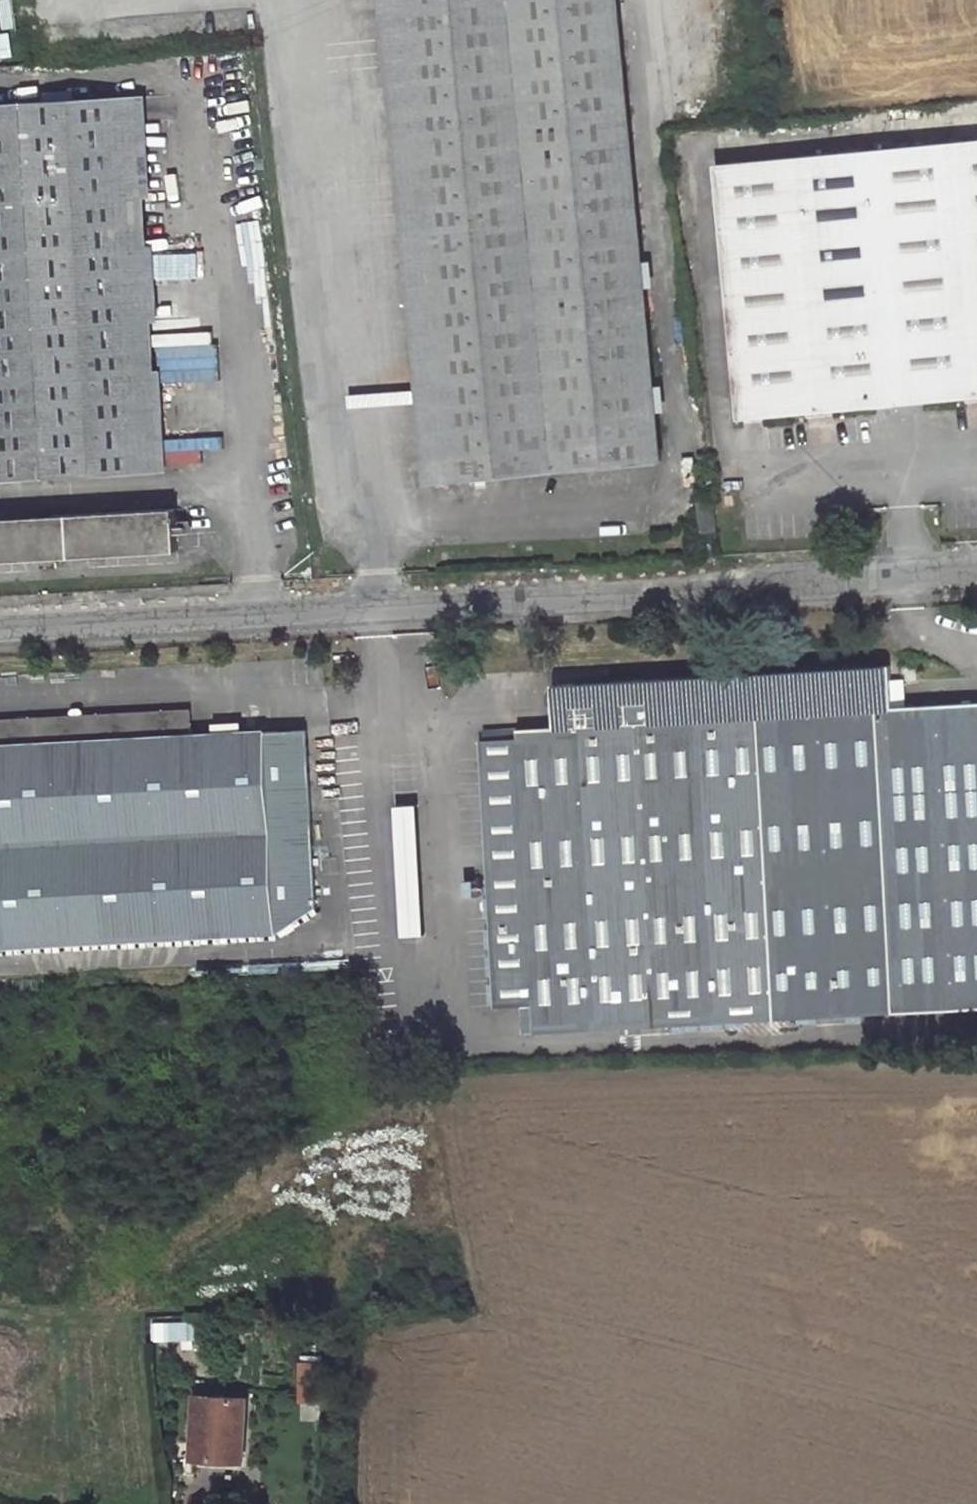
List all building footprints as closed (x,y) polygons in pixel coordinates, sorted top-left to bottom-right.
[(661,461),(616,0),(382,0),(383,10),(403,8),(445,458),(426,460),(428,483),(661,461)] [(403,8),(383,10),(426,460),(445,458),(403,8)] [(11,39),(0,40),(0,70),(12,70),(11,39)] [(145,96),(122,97),(143,472),(167,471),(145,96)] [(122,97),(0,104),(0,481),(143,472),(122,97)] [(716,165),(740,418),(976,396),(976,140),(716,165)] [(698,501),(702,533),(718,531),(713,499),(698,501)] [(173,509),(0,519),(0,561),(176,551),(173,509)] [(496,1008),(533,1006),(535,1031),(976,1007),(976,702),(893,707),(891,666),(551,685),(553,726),(517,728),(517,737),(481,739),(496,1008)] [(277,932),(314,906),(307,730),(191,734),(189,711),(0,721),(0,946),(277,932)] [(396,805),(402,934),(425,933),(418,803),(396,805)] [(319,1399),(319,1362),(298,1362),(298,1399),(319,1399)] [(240,1460),(244,1398),(195,1396),(191,1457),(240,1460)]
